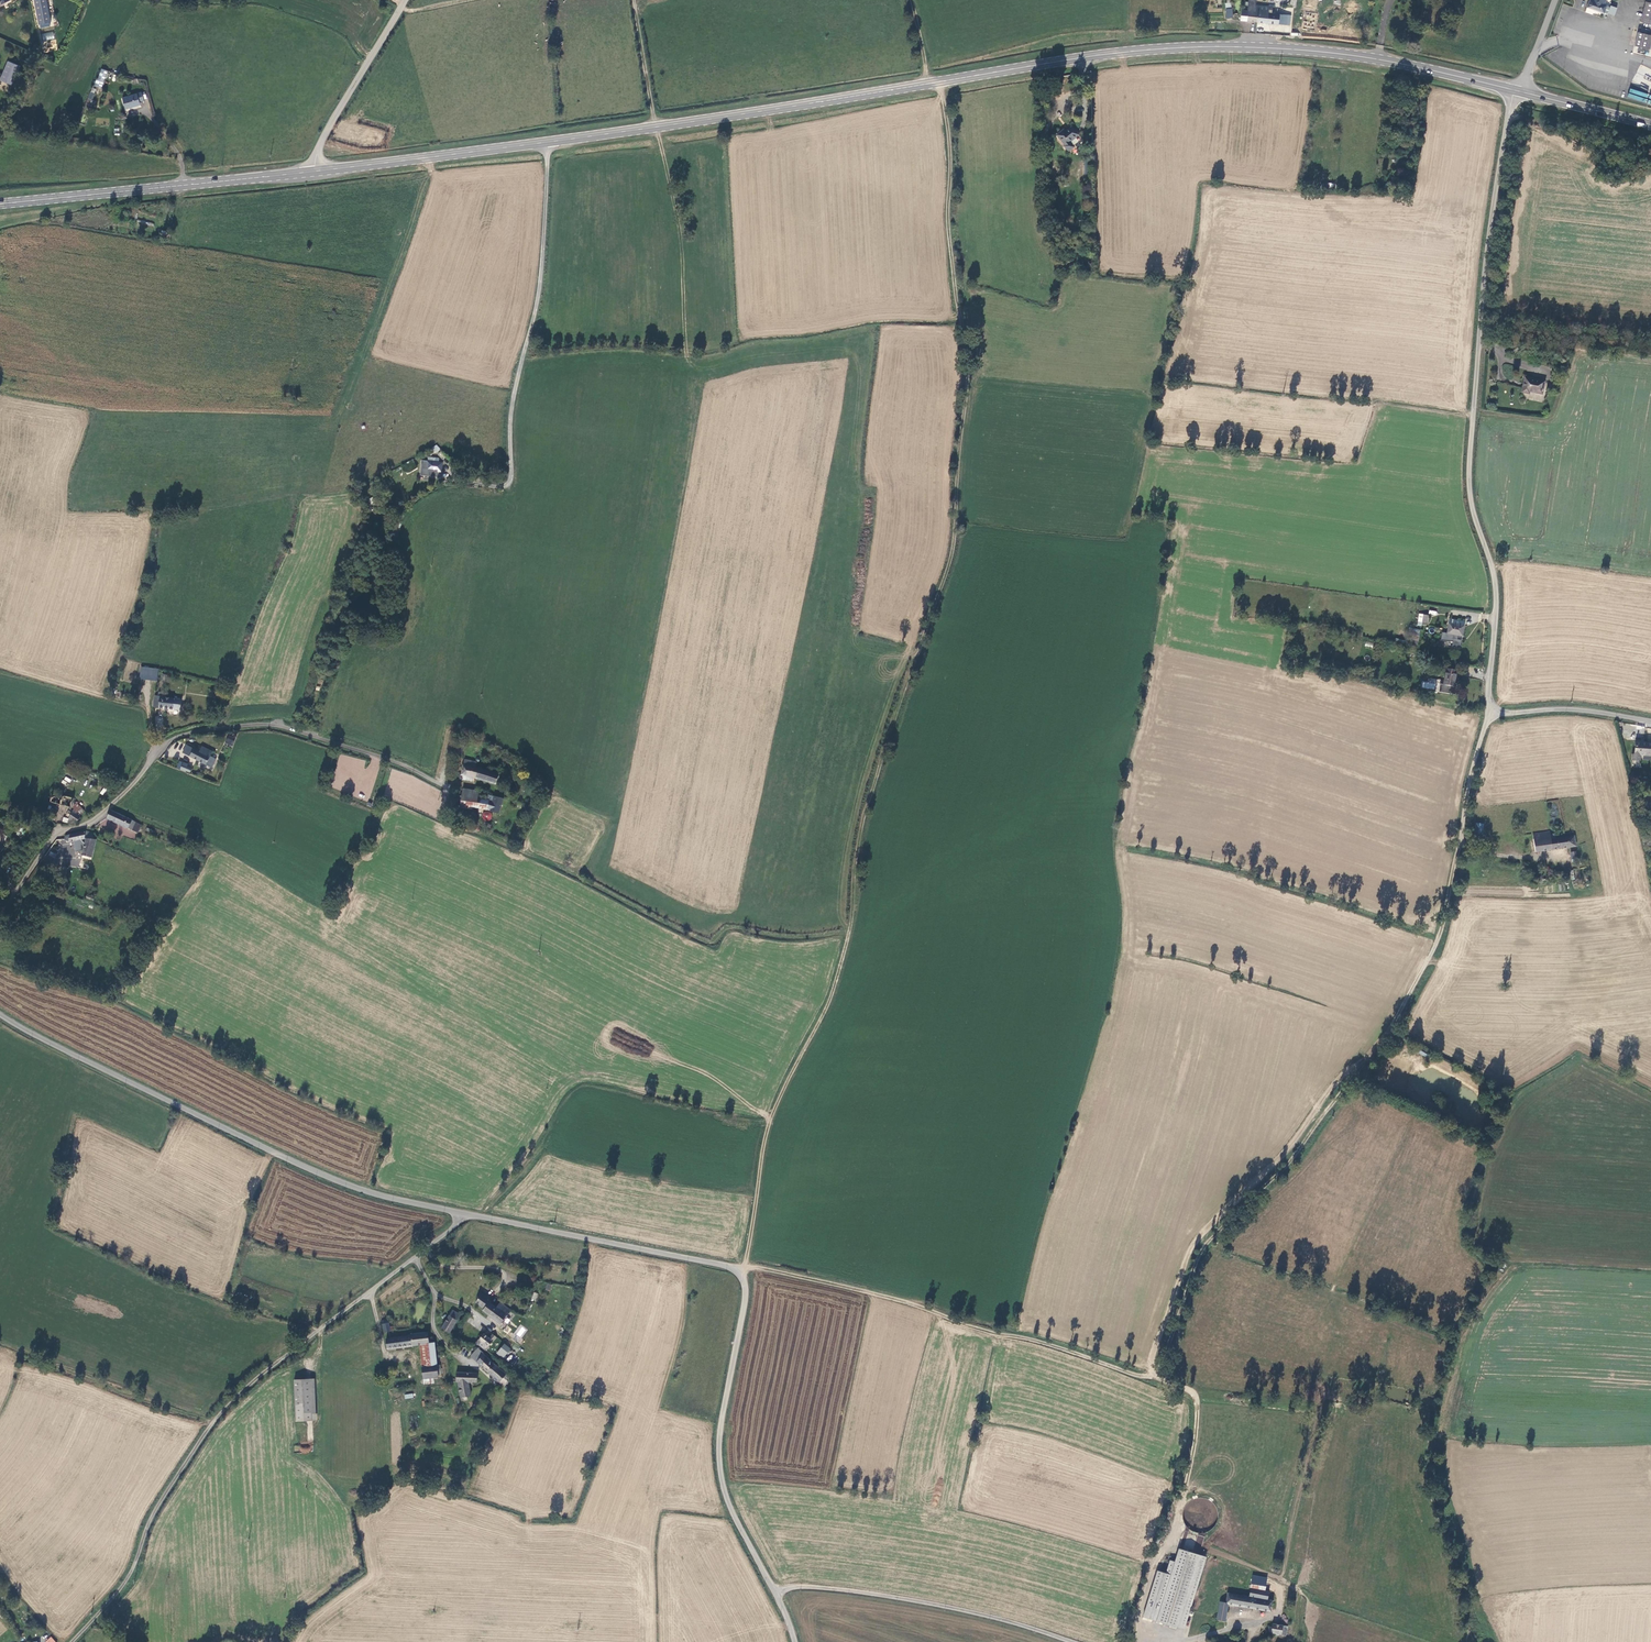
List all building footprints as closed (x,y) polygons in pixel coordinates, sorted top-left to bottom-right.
[(33,1),(37,26),(49,23),(45,0),(37,0),(33,1)] [(1256,0),(1248,0),(1248,10),(1242,10),(1241,14),(1241,21),(1258,23),(1259,12),(1255,11),(1255,5),(1256,0)] [(1589,0),(1586,9),(1603,15),(1605,16),(1606,15),(1608,9),(1608,8),(1603,6),(1605,0),(1592,0),(1592,1),(1589,0)] [(1639,24),(1650,26),(1650,22),(1650,5),(1643,3),(1639,24)] [(1281,9),(1281,7),(1268,6),(1268,7),(1255,5),(1255,11),(1259,12),(1258,23),(1285,26),(1286,16),(1280,15),(1280,9),(1281,9)] [(1319,16),(1305,13),(1302,29),(1316,32),(1319,16)] [(41,34),(43,41),(55,39),(53,31),(41,34)] [(1634,48),(1650,51),(1650,42),(1650,37),(1637,34),(1634,48)] [(56,41),(43,42),(43,51),(57,50),(56,41)] [(10,86),(18,67),(6,62),(0,75),(0,82),(10,86)] [(107,72),(100,70),(94,87),(100,89),(107,72)] [(90,107),(96,89),(91,88),(85,105),(90,107)] [(142,104),(140,95),(120,100),(123,111),(138,107),(138,105),(142,104)] [(1079,136),(1072,127),(1065,132),(1064,130),(1057,135),(1065,146),(1064,147),(1068,152),(1074,148),(1070,142),(1079,136)] [(1541,384),(1522,380),(1519,395),(1526,396),(1526,394),(1539,397),(1541,384)] [(431,449),(437,453),(440,448),(435,444),(431,449)] [(427,461),(426,471),(440,472),(441,463),(437,463),(438,459),(431,458),(431,462),(427,461)] [(416,468),(412,459),(407,462),(412,470),(416,468)] [(1462,621),(1447,618),(1445,632),(1439,631),(1438,639),(1450,641),(1449,646),(1457,647),(1459,639),(1455,638),(1455,634),(1459,635),(1462,621)] [(1407,639),(1418,641),(1421,630),(1409,627),(1407,639)] [(1451,684),(1453,668),(1443,667),(1439,690),(1452,692),(1454,684),(1451,684)] [(142,681),(154,683),(156,675),(143,672),(142,681)] [(1429,682),(1422,681),(1421,688),(1435,689),(1436,679),(1429,678),(1429,682)] [(152,697),(150,708),(175,712),(177,701),(152,697)] [(233,746),(236,737),(228,734),(225,743),(233,746)] [(1650,752),(1650,743),(1640,742),(1640,740),(1634,740),(1633,753),(1632,753),(1631,758),(1638,759),(1639,753),(1650,755),(1650,752)] [(463,743),(457,742),(455,752),(461,753),(463,743)] [(207,759),(209,755),(198,749),(196,754),(185,749),(183,753),(188,756),(187,758),(210,770),(213,761),(207,759)] [(464,758),(461,773),(459,772),(458,777),(472,779),(472,775),(495,782),(498,773),(476,766),(475,760),(464,758)] [(65,776),(62,783),(67,786),(70,779),(65,776)] [(462,789),(461,795),(477,797),(478,791),(462,789)] [(70,809),(72,799),(62,797),(63,793),(52,790),(51,795),(50,795),(48,803),(70,809)] [(477,807),(480,798),(477,797),(461,795),(457,794),(456,799),(460,800),(459,806),(470,808),(471,805),(477,807)] [(498,812),(502,798),(493,795),(489,810),(498,812)] [(488,799),(480,798),(477,807),(477,810),(481,810),(482,807),(485,808),(488,799)] [(82,812),(76,807),(67,817),(65,825),(69,825),(71,822),(73,824),(78,818),(76,817),(82,812)] [(129,832),(132,824),(108,812),(104,820),(129,832)] [(491,812),(482,812),(483,821),(492,820),(491,812)] [(139,827),(132,824),(129,832),(134,835),(139,827)] [(1483,824),(1475,824),(1474,834),(1482,835),(1483,824)] [(1550,831),(1533,834),(1536,853),(1576,847),(1575,836),(1551,839),(1550,831)] [(90,841),(90,837),(89,834),(83,832),(63,837),(62,841),(67,844),(84,840),(90,841)] [(93,841),(90,841),(84,840),(78,864),(77,869),(85,871),(87,866),(93,841)] [(44,856),(50,859),(56,851),(50,847),(44,856)] [(487,1313),(493,1306),(486,1300),(487,1298),(478,1291),(475,1294),(476,1296),(473,1299),(477,1303),(481,1306),(480,1308),(487,1313)] [(509,1310),(497,1301),(493,1306),(487,1313),(499,1323),(509,1310)] [(450,1312),(447,1317),(455,1322),(458,1317),(450,1312)] [(386,1316),(379,1317),(382,1331),(389,1330),(386,1316)] [(455,1322),(447,1317),(440,1329),(447,1334),(455,1322)] [(521,1324),(511,1336),(519,1342),(528,1331),(521,1324)] [(508,1334),(512,1329),(507,1325),(503,1330),(508,1334)] [(484,1349),(494,1336),(491,1333),(488,1337),(482,1332),(478,1339),(481,1341),(478,1344),(484,1349)] [(384,1338),(385,1348),(418,1345),(428,1344),(425,1334),(409,1335),(409,1336),(384,1338)] [(501,1356),(509,1346),(504,1343),(496,1352),(501,1356)] [(420,1366),(436,1364),(434,1344),(428,1344),(418,1345),(420,1366)] [(477,1348),(469,1357),(493,1377),(492,1378),(498,1382),(502,1377),(505,1379),(508,1376),(483,1354),(477,1348)] [(428,1378),(440,1377),(439,1366),(436,1366),(436,1364),(420,1366),(421,1379),(428,1378)] [(477,1382),(477,1380),(477,1373),(456,1373),(456,1381),(458,1382),(459,1400),(465,1400),(465,1396),(471,1396),(468,1382),(477,1382)] [(505,1379),(502,1377),(498,1382),(502,1386),(507,1380),(505,1379)] [(312,1421),(309,1379),(293,1380),(296,1422),(312,1421)] [(302,1454),(311,1450),(309,1445),(299,1449),(302,1454)] [(1182,1630),(1204,1557),(1177,1549),(1173,1562),(1168,1561),(1164,1574),(1156,1572),(1141,1618),(1182,1630)] [(1252,1575),(1249,1588),(1263,1590),(1265,1578),(1252,1575)] [(1263,1590),(1249,1588),(1248,1596),(1220,1591),(1215,1619),(1223,1620),(1227,1604),(1270,1611),(1271,1601),(1266,1600),(1268,1591),(1263,1590)] [(1267,1632),(1280,1634),(1281,1626),(1272,1624),(1271,1626),(1268,1626),(1267,1632)]
